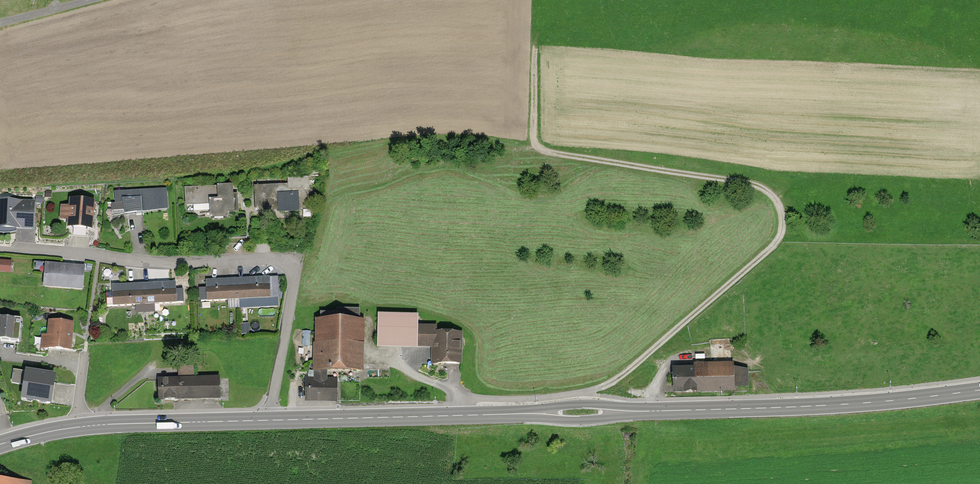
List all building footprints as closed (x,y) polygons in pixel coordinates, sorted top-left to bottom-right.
[(286,184),(255,186),(256,212),(309,209),(307,177),(286,178),(286,184)] [(233,211),(232,185),(186,186),(186,212),(209,211),(209,219),(227,218),(226,211),(233,211)] [(168,210),(166,189),(114,192),(115,213),(168,210)] [(92,227),(94,200),(68,198),(68,206),(59,205),(58,219),(67,220),(66,225),(92,227)] [(0,200),(0,229),(33,230),(34,202),(0,200)] [(0,260),(0,272),(11,272),(11,261),(0,260)] [(82,292),(84,265),(44,262),(42,289),(82,292)] [(270,276),(238,278),(239,300),(271,299),(270,276)] [(238,278),(206,279),(207,302),(239,300),(238,278)] [(175,281),(143,283),(145,304),(176,303),(175,281)] [(143,283),(112,284),(113,306),(145,304),(143,283)] [(418,315),(378,314),(377,349),(417,350),(417,348),(431,348),(431,367),(462,368),(463,332),(437,332),(437,325),(418,324),(418,315)] [(21,319),(0,317),(0,340),(19,342),(21,319)] [(71,352),(74,322),(49,319),(46,350),(71,352)] [(365,320),(315,319),(314,377),(305,377),(304,402),(337,402),(338,377),(326,377),(327,370),(364,371),(365,320)] [(693,368),(672,368),(672,394),(735,393),(734,362),(693,362),(693,368)] [(219,398),(218,376),(195,376),(195,365),(178,365),(178,377),(156,377),(157,400),(219,398)] [(55,380),(14,374),(13,387),(25,388),(22,405),(50,409),(55,380)]
